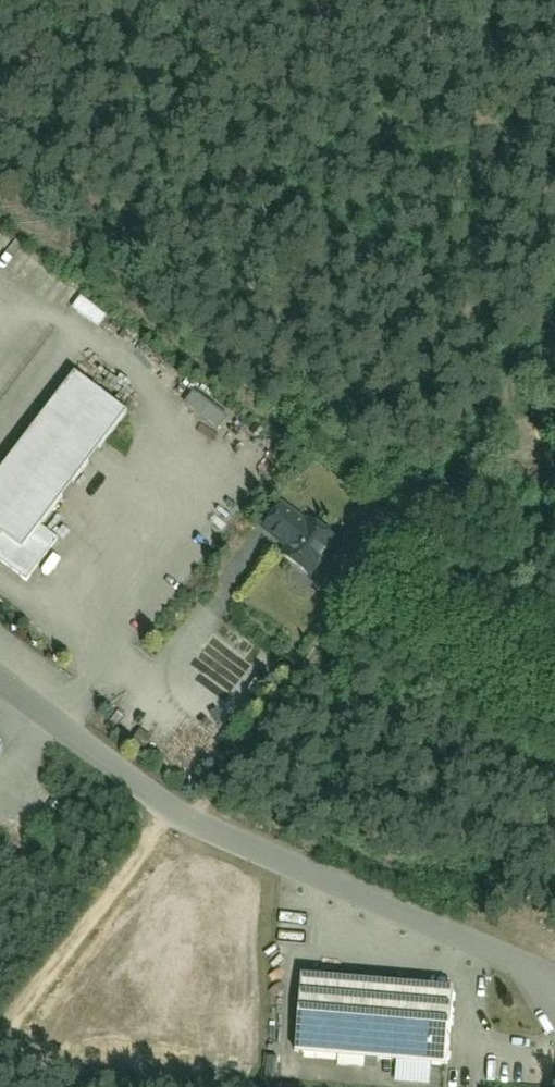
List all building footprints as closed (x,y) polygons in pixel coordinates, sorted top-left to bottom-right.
[(0,473),(0,535),(2,537),(0,540),(0,563),(27,583),(57,542),(41,529),(128,413),(75,373),(0,473)] [(282,508),(265,531),(290,550),(284,558),(310,577),(337,543),(309,522),(307,526),(282,508)] [(448,989),(302,980),(297,1056),(443,1065),(448,989)]
